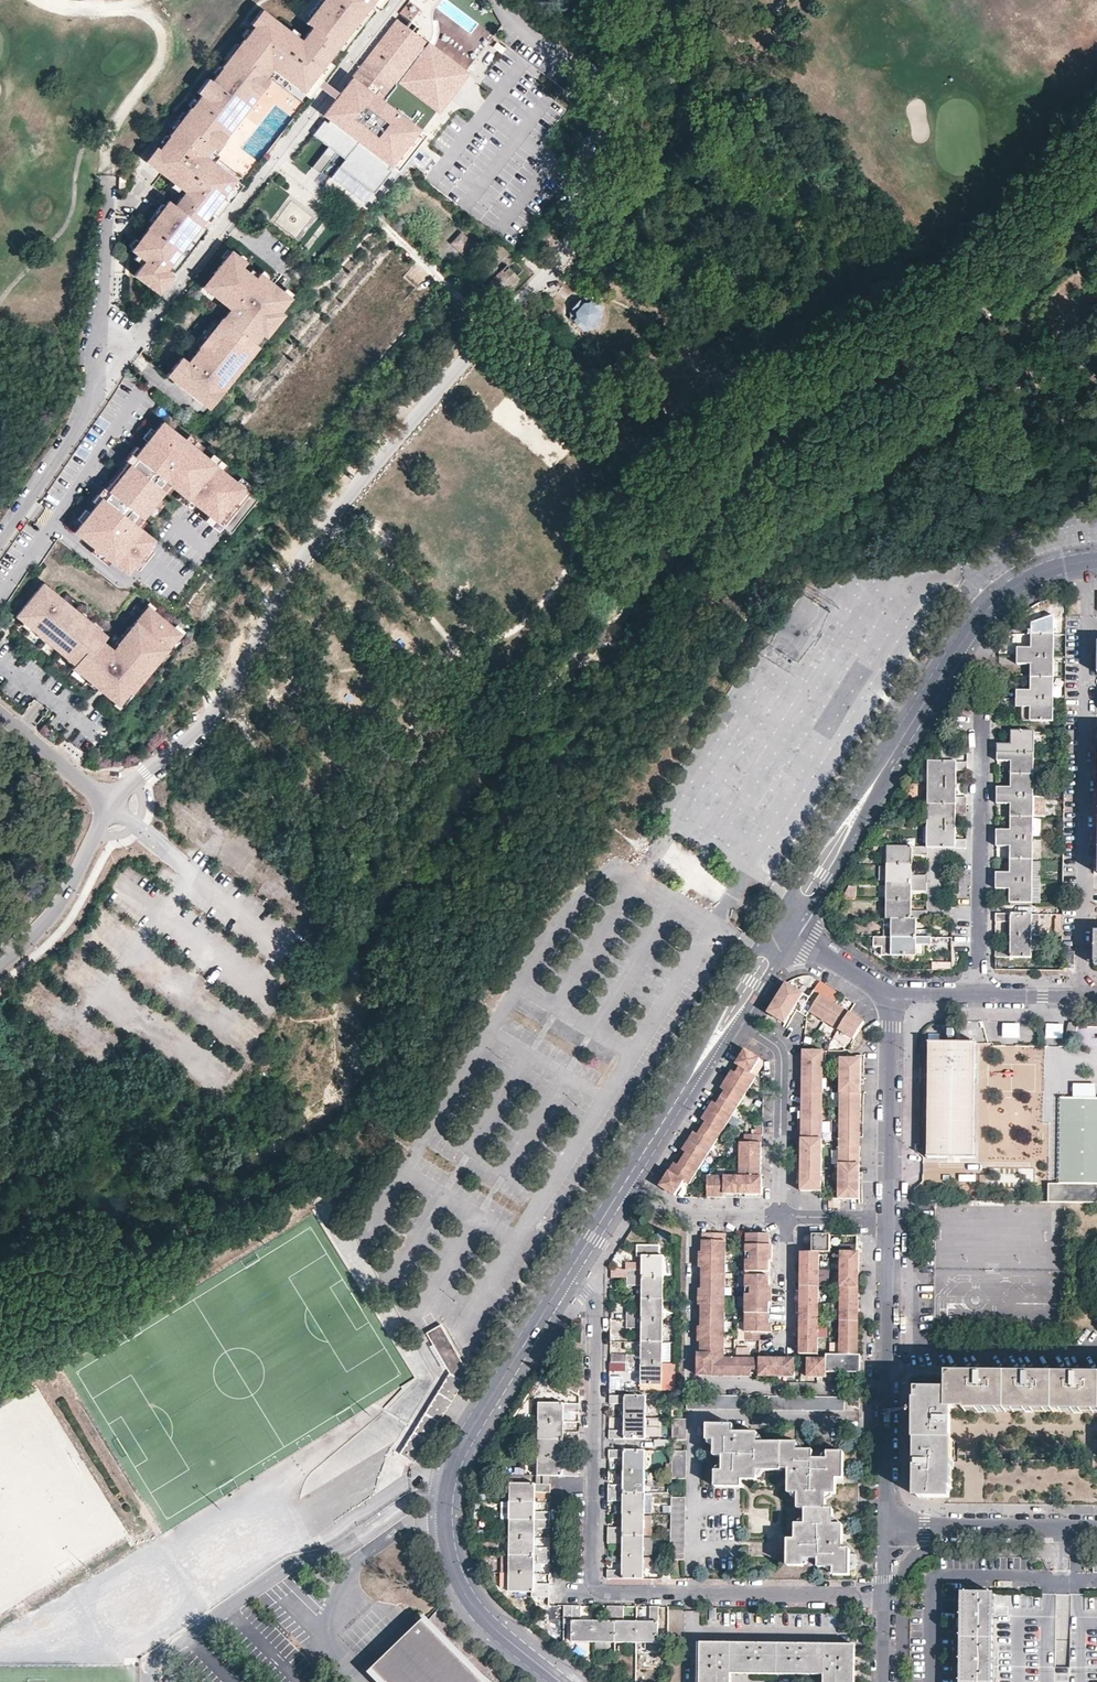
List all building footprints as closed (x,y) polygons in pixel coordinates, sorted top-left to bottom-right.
[(158,293),(170,278),(163,273),(165,270),(169,265),(172,268),(203,228),(199,225),(210,211),(216,216),(226,202),(227,203),(240,184),(203,156),(210,146),(251,91),(262,77),(270,67),(307,96),(321,78),(320,78),(314,73),(335,46),(366,5),(370,0),(319,0),(303,21),(309,26),(299,39),(265,14),(251,31),(249,29),(241,39),(240,39),(219,67),(220,67),(209,81),(199,95),(189,108),(188,107),(167,135),(168,136),(160,146),(162,148),(160,152),(149,165),(184,191),(173,205),(167,200),(146,228),(147,229),(130,250),(144,261),(133,275),(158,293)] [(366,5),(335,46),(339,48),(370,8),(366,5)] [(265,14),(258,9),(248,23),(251,25),(254,27),(265,14)] [(322,119),(311,133),(327,145),(321,152),(329,158),(334,150),(343,157),(337,165),(372,191),(389,169),(385,167),(388,163),(395,168),(422,132),(418,129),(434,108),(436,109),(465,71),(463,69),(473,56),(450,39),(440,52),(426,41),(423,46),(418,43),(422,38),(413,31),(416,26),(408,19),(404,24),(394,17),(377,40),(379,42),(376,46),(374,44),(322,113),(328,118),(325,121),(322,119)] [(331,64),(325,59),(314,73),(320,78),(331,64)] [(262,77),(251,91),(256,95),(267,81),(262,77)] [(199,95),(209,81),(205,78),(195,92),(199,95)] [(225,135),(255,95),(251,91),(221,132),(225,135)] [(225,135),(221,132),(210,146),(215,149),(225,136),(225,135)] [(149,165),(160,152),(157,149),(154,147),(143,161),(149,165)] [(420,153),(417,158),(422,162),(425,157),(420,153)] [(547,227),(532,243),(540,250),(555,234),(547,227)] [(471,243),(461,234),(452,244),(462,253),(471,243)] [(253,343),(261,334),(272,320),(279,311),(290,298),(259,273),(255,278),(242,267),(246,262),(231,251),(213,273),(219,278),(208,292),(230,309),(222,318),(198,348),(199,348),(187,362),(180,357),(166,374),(208,408),(222,391),(222,390),(218,387),(229,373),(241,358),(253,343)] [(496,302),(520,278),(506,265),(482,289),(496,302)] [(208,292),(219,278),(213,273),(202,287),(208,292)] [(590,297),(582,297),(571,310),(571,313),(571,318),(573,319),(585,330),(602,313),(601,307),(590,297)] [(276,323),(283,314),(279,311),(272,320),(276,323)] [(265,337),(276,323),(272,320),(261,334),(265,337)] [(245,361),(257,346),(253,343),(241,358),(245,361)] [(233,376),(245,361),(241,358),(229,373),(233,376)] [(222,390),(233,376),(229,373),(218,387),(222,390)] [(82,523),(74,532),(94,547),(110,561),(126,574),(128,572),(132,566),(148,547),(153,540),(139,529),(139,528),(144,521),(141,519),(146,512),(157,498),(163,491),(166,494),(171,487),(179,493),(194,505),(201,510),(202,509),(208,515),(223,527),(230,532),(256,499),(250,494),(235,482),(228,477),(229,476),(222,471),(207,459),(199,452),(184,440),(162,423),(155,432),(147,441),(140,450),(134,457),(135,457),(130,464),(129,464),(124,470),(126,472),(115,486),(109,493),(104,500),(102,498),(96,505),(90,513),(82,523)] [(150,428),(142,438),(147,441),(155,432),(150,428)] [(188,435),(184,440),(199,452),(203,447),(188,435)] [(135,446),(124,460),(129,464),(130,464),(135,457),(134,457),(140,450),(135,446)] [(207,459),(222,471),(225,466),(210,454),(207,459)] [(119,466),(108,481),(115,486),(126,472),(124,470),(119,466)] [(1076,484),(1070,475),(1063,480),(1067,489),(1071,485),(1075,484),(1076,484)] [(239,477),(235,482),(250,494),(254,489),(239,477)] [(102,487),(92,501),(96,505),(102,498),(104,500),(109,493),(102,487)] [(179,493),(175,498),(182,504),(190,510),(194,505),(179,493)] [(157,498),(146,512),(152,516),(163,502),(157,498)] [(85,509),(77,519),(82,523),(90,513),(85,509)] [(208,515),(203,521),(219,533),(223,527),(208,515)] [(94,547),(90,552),(106,565),(110,561),(94,547)] [(148,547),(132,566),(138,570),(153,551),(148,547)] [(112,652),(101,643),(106,636),(99,630),(97,632),(89,625),(82,619),(84,617),(70,605),(68,607),(60,601),(59,603),(55,599),(56,598),(49,592),(51,589),(43,583),(16,616),(20,620),(19,621),(22,623),(23,622),(30,629),(29,630),(36,635),(38,633),(46,639),(53,645),(51,648),(66,660),(68,658),(75,664),(73,665),(81,672),(119,704),(129,691),(135,684),(147,669),(153,662),(160,654),(162,656),(180,633),(148,606),(129,629),(130,630),(124,637),(117,645),(119,647),(114,653),(112,652)] [(51,589),(49,592),(56,598),(58,595),(51,589)] [(63,598),(60,601),(68,607),(71,604),(63,598)] [(92,622),(85,616),(84,617),(82,619),(89,625),(92,622)] [(30,629),(23,622),(20,626),(27,632),(29,630),(30,629)] [(92,622),(89,625),(97,632),(99,630),(100,628),(92,622)] [(128,628),(122,635),(124,637),(130,630),(129,629),(128,628)] [(36,635),(35,637),(43,643),(46,639),(38,633),(36,635)] [(1053,721),(1054,678),(1054,657),(1054,635),(1032,634),(1032,648),(1018,648),(1018,665),(1032,665),(1032,691),(1018,691),(1018,707),(1032,708),(1031,721),(1053,721)] [(115,643),(117,645),(124,637),(122,635),(115,643)] [(53,645),(46,639),(43,643),(50,649),(51,648),(53,645)] [(160,654),(153,662),(157,664),(163,657),(162,656),(160,654)] [(151,672),(157,664),(153,662),(147,669),(151,672)] [(81,672),(73,665),(70,669),(78,676),(81,672)] [(135,684),(129,691),(132,694),(138,687),(135,684)] [(997,872),(997,889),(1010,889),(1010,902),(1033,902),(1033,879),(1033,861),(1033,838),(1034,837),(1034,819),(1034,789),(1034,775),(1035,732),(1012,732),(1012,745),(998,745),(998,761),(1011,761),(1011,787),(998,787),(998,803),(1011,804),(1011,830),(997,830),(997,846),(1011,846),(1011,859),(1010,872),(997,872)] [(967,770),(968,762),(929,762),(928,847),(967,848),(967,840),(956,840),(956,813),(967,813),(967,797),(956,797),(956,784),(957,770),(967,770)] [(1042,819),(1034,819),(1034,837),(1042,837),(1042,819)] [(928,855),(928,847),(888,847),(887,918),(892,918),(893,956),(916,956),(917,946),(932,946),(932,930),(917,930),(917,919),(927,919),(927,911),(912,911),(912,890),(927,891),(927,874),(914,874),(912,873),(912,855),(928,855)] [(1042,861),(1033,861),(1033,879),(1041,879),(1042,861)] [(996,948),(996,956),(1032,957),(1033,914),(997,913),(996,922),(1011,922),(1011,949),(996,948)] [(1033,936),(1040,936),(1041,914),(1033,914),(1033,936)] [(809,997),(786,983),(782,990),(772,1006),(768,1013),(785,1024),(794,1009),(806,1017),(809,1012),(854,1040),(865,1022),(855,1016),(849,1012),(814,990),(809,997)] [(1003,1024),(1003,1039),(1020,1039),(1020,1024),(1003,1024)] [(1046,1024),(1046,1039),(1063,1039),(1063,1025),(1046,1024)] [(976,1159),(977,1043),(975,1043),(975,1041),(971,1041),(971,1043),(970,1043),(929,1043),(927,1041),(927,1159),(976,1159)] [(821,1192),(823,1051),(803,1050),(801,1191),(821,1192)] [(693,1186),(760,1078),(754,1075),(763,1061),(747,1051),(734,1072),(726,1086),(714,1105),(705,1119),(697,1133),(685,1151),(676,1165),(672,1173),(687,1182),(693,1186)] [(861,1060),(841,1059),(839,1199),(846,1199),(859,1200),(861,1060)] [(1096,1203),(1096,1099),(1061,1098),(1061,1123),(1060,1183),(1050,1183),(1049,1203),(1096,1203)] [(763,1178),(764,1144),(764,1136),(747,1136),(747,1144),(742,1144),(742,1178),(710,1178),(710,1199),(719,1199),(727,1199),(727,1196),(756,1196),(764,1196),(765,1178),(763,1178)] [(687,1182),(672,1173),(662,1188),(669,1192),(678,1198),(687,1182)] [(770,1245),(770,1234),(746,1233),(746,1272),(770,1272),(771,1261),(773,1261),(773,1245),(770,1245)] [(797,1359),(727,1359),(729,1235),(704,1235),(704,1253),(701,1253),(701,1269),(704,1269),(704,1290),(701,1290),(701,1306),(703,1306),(703,1328),(700,1328),(700,1343),(703,1343),(703,1354),(700,1354),(700,1377),(754,1378),(754,1372),(762,1372),(762,1377),(797,1377),(797,1359)] [(820,1354),(820,1252),(831,1252),(831,1235),(822,1235),(813,1235),(813,1252),(802,1252),(802,1294),(802,1313),(802,1327),(802,1346),(802,1354),(820,1354)] [(860,1282),(860,1252),(849,1252),(842,1252),(841,1355),(828,1354),(828,1359),(810,1359),(810,1377),(828,1377),(828,1372),(861,1372),(861,1359),(861,1354),(859,1354),(859,1343),(859,1337),(859,1315),(860,1298),(860,1282)] [(664,1385),(665,1298),(665,1278),(665,1256),(643,1256),(643,1257),(643,1270),(628,1270),(627,1270),(627,1286),(642,1287),(642,1312),(627,1312),(627,1320),(627,1328),(641,1329),(641,1354),(627,1354),(626,1371),(627,1371),(641,1371),(641,1385),(664,1385)] [(770,1288),(770,1276),(746,1275),(745,1340),(761,1341),(761,1332),(772,1333),(772,1324),(769,1324),(770,1302),(772,1302),(773,1287),(770,1288)] [(412,1461),(468,1372),(439,1324),(425,1333),(447,1372),(397,1452),(412,1461)] [(919,1496),(950,1497),(950,1469),(954,1469),(954,1461),(950,1461),(951,1408),(959,1407),(967,1407),(967,1412),(1096,1414),(1096,1378),(951,1376),(950,1392),(921,1392),(920,1392),(919,1420),(915,1420),(915,1428),(919,1428),(919,1496)] [(610,1432),(609,1438),(645,1438),(645,1396),(610,1396),(610,1402),(610,1403),(625,1404),(624,1430),(610,1430),(610,1432)] [(750,1410),(750,1397),(689,1396),(689,1409),(750,1410)] [(844,1411),(845,1397),(771,1397),(770,1410),(844,1411)] [(580,1409),(580,1405),(541,1404),(540,1405),(539,1458),(538,1476),(578,1477),(579,1471),(579,1468),(564,1468),(564,1449),(566,1449),(579,1449),(579,1446),(579,1433),(579,1432),(564,1432),(565,1413),(580,1413),(580,1409)] [(687,1439),(687,1420),(674,1420),(674,1439),(687,1439)] [(837,1494),(837,1480),(838,1479),(845,1479),(845,1454),(829,1453),(829,1454),(829,1460),(813,1460),(813,1452),(799,1451),(799,1445),(798,1445),(759,1444),(758,1435),(735,1434),(735,1427),(735,1426),(734,1426),(710,1426),(709,1442),(717,1442),(717,1458),(718,1458),(724,1459),(724,1472),(717,1472),(717,1488),(742,1489),(742,1480),(758,1481),(758,1472),(782,1472),(782,1470),(790,1470),(789,1494),(800,1495),(800,1510),(805,1510),(805,1525),(796,1525),(796,1540),(789,1540),(788,1566),(804,1567),(805,1559),(819,1560),(819,1568),(835,1569),(835,1575),(851,1576),(851,1550),(844,1550),(844,1526),(834,1525),(834,1511),(827,1510),(827,1509),(827,1494),(837,1494)] [(607,1579),(643,1579),(643,1569),(643,1557),(643,1556),(644,1538),(644,1536),(644,1516),(644,1515),(645,1450),(609,1449),(609,1458),(624,1458),(624,1485),(609,1484),(609,1500),(623,1500),(623,1527),(608,1527),(608,1543),(623,1544),(622,1570),(608,1570),(607,1579)] [(673,1479),(686,1479),(687,1452),(674,1451),(673,1472),(673,1479)] [(551,1487),(551,1485),(511,1484),(511,1501),(510,1520),(510,1537),(509,1592),(549,1593),(549,1584),(534,1584),(535,1565),(550,1565),(550,1557),(550,1549),(535,1548),(535,1529),(550,1529),(550,1512),(535,1512),(535,1493),(551,1493),(551,1487)] [(686,1498),(673,1498),(672,1559),(686,1560),(686,1498)] [(510,1520),(511,1501),(502,1501),(501,1520),(510,1520)] [(510,1537),(510,1520),(501,1520),(500,1520),(500,1536),(510,1537)] [(993,1594),(963,1593),(961,1681),(992,1681),(993,1594)] [(564,1606),(564,1624),(572,1624),(572,1643),(594,1643),(608,1643),(658,1644),(658,1607),(650,1607),(649,1622),(623,1622),(623,1607),(607,1607),(607,1622),(580,1621),(580,1607),(564,1606)] [(424,1625),(373,1675),(380,1681),(480,1681),(424,1625)] [(855,1645),(702,1643),(701,1681),(731,1681),(731,1675),(825,1676),(825,1681),(854,1681),(855,1674),(855,1645)]
